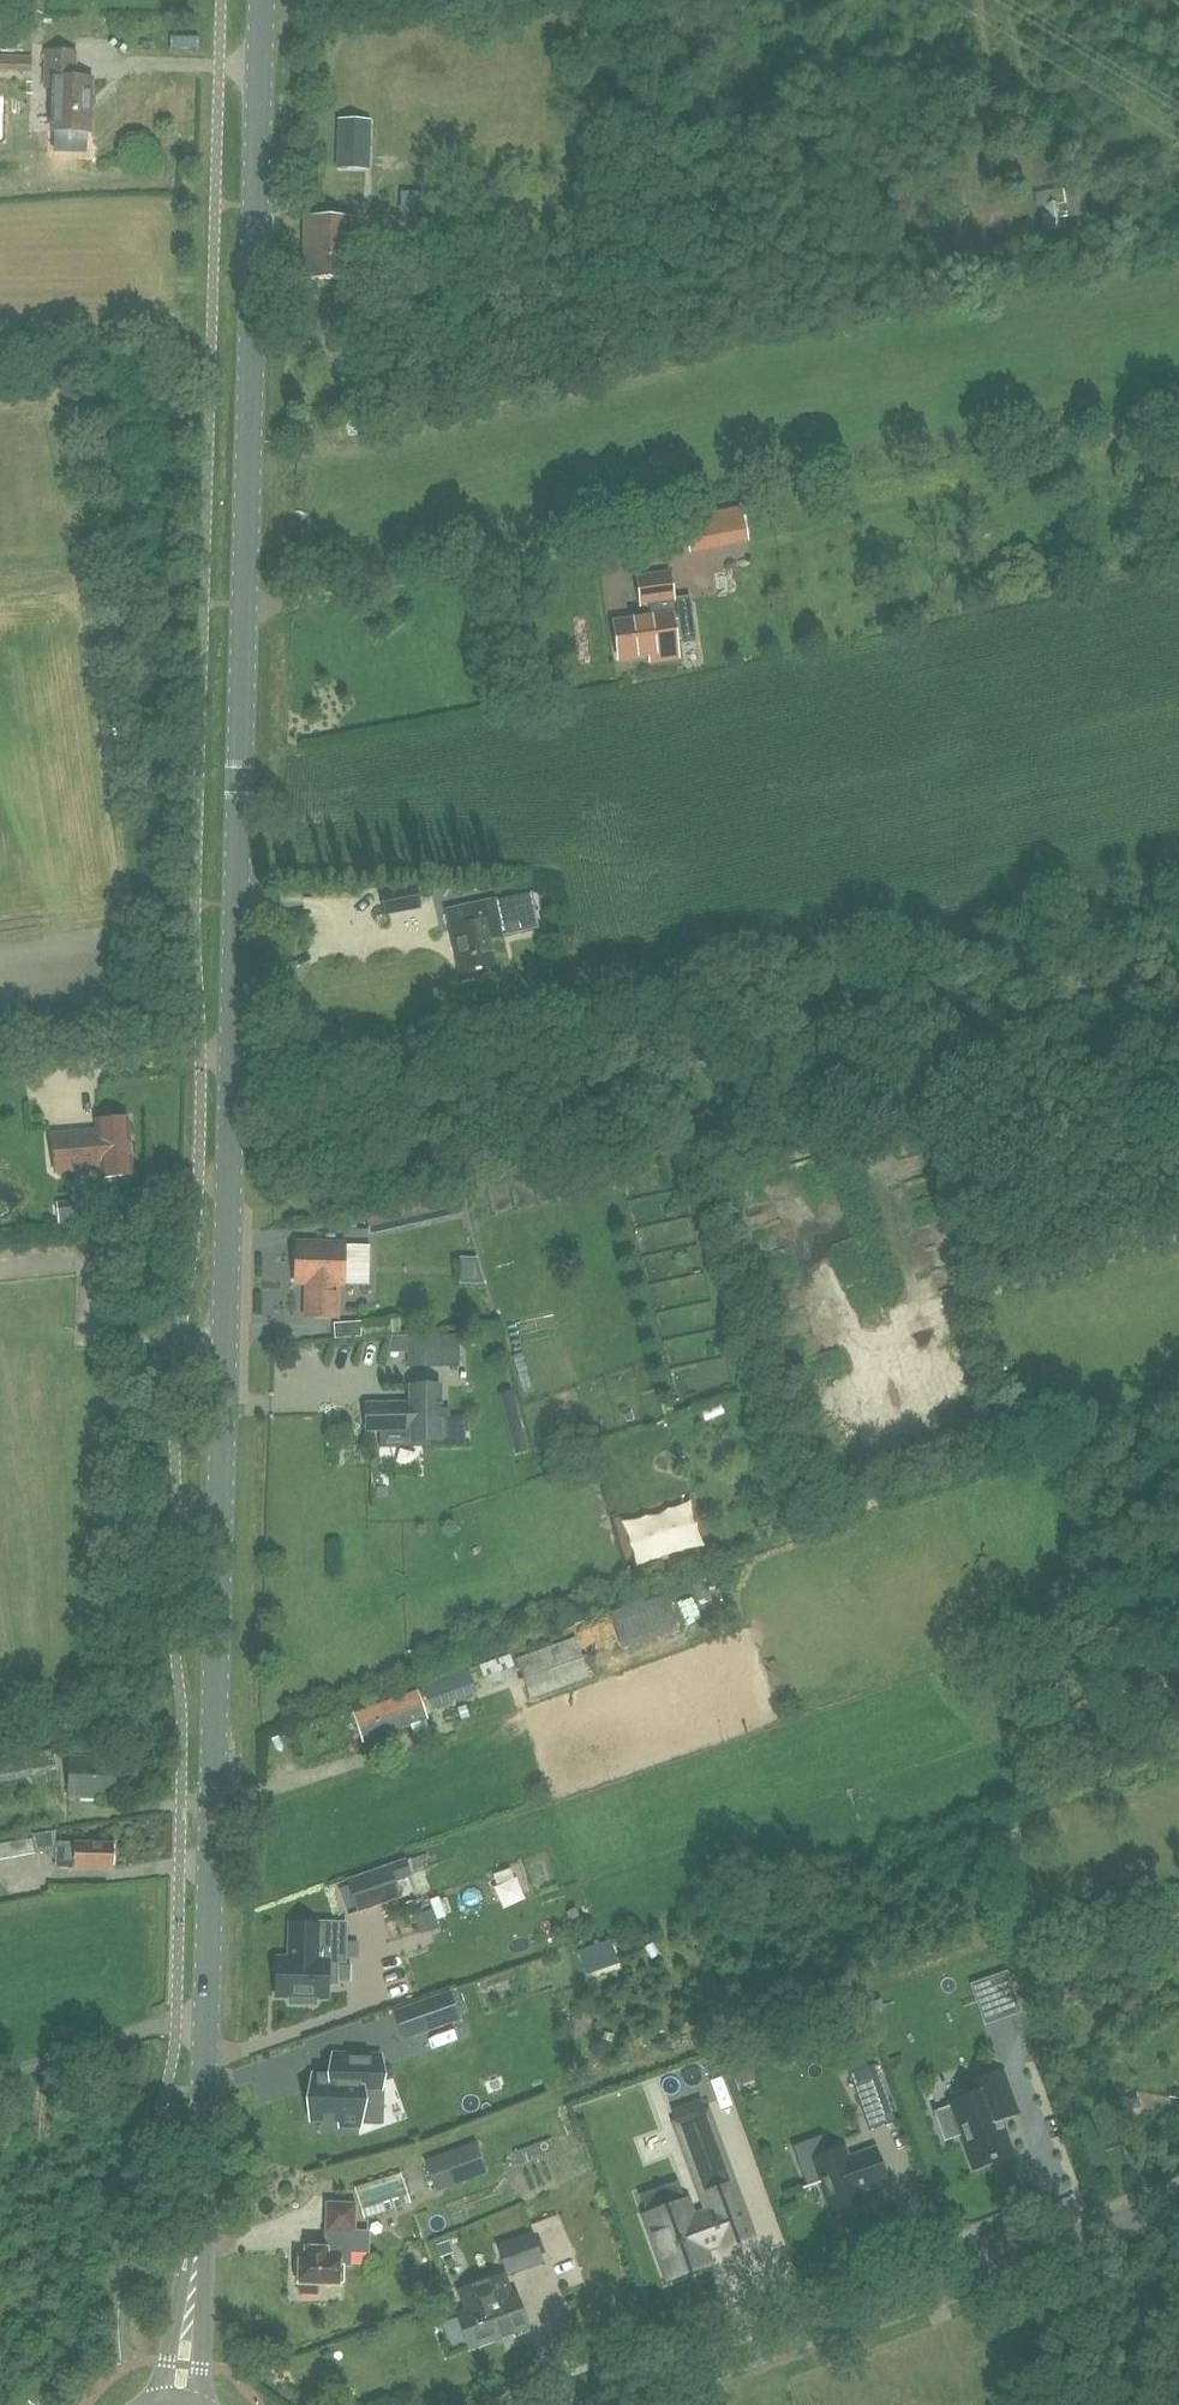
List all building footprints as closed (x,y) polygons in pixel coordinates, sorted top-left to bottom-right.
[(91,133),(93,79),(76,78),(77,52),(47,51),(45,88),(54,88),(52,131),(91,133)] [(32,58),(0,56),(0,70),(32,71),(32,58)] [(369,145),(369,121),(339,120),(338,169),(348,170),(349,144),(369,145)] [(1079,189),(1064,192),(1068,218),(1083,215),(1079,189)] [(447,213),(448,193),(401,192),(401,212),(422,213),(446,213),(447,213)] [(354,280),(355,218),(306,218),(305,279),(354,280)] [(748,540),(741,508),(712,514),(719,546),(748,540)] [(614,623),(619,659),(650,655),(650,661),(678,657),(672,615),(671,615),(669,601),(674,601),(670,573),(637,578),(641,605),(646,605),(648,618),(614,623)] [(402,912),(398,892),(381,895),(385,916),(402,912)] [(531,894),(495,902),(453,910),(457,929),(453,930),(462,977),(497,970),(490,939),(502,937),(498,915),(534,908),(531,894)] [(432,1029),(446,1030),(447,1016),(433,1015),(432,1029)] [(160,1041),(160,1034),(152,1035),(153,1042),(160,1041)] [(320,1045),(311,1047),(313,1057),(322,1055),(320,1045)] [(133,1175),(128,1118),(97,1121),(98,1131),(52,1135),(55,1172),(101,1168),(102,1178),(133,1175)] [(365,1212),(370,1235),(464,1213),(459,1191),(365,1212)] [(63,1224),(83,1222),(81,1204),(62,1206),(63,1224)] [(337,1317),(337,1283),(341,1282),(340,1243),(292,1244),(293,1284),(304,1283),(305,1318),(337,1317)] [(401,1318),(362,1321),(361,1336),(402,1333),(401,1318)] [(335,1339),(361,1336),(362,1321),(334,1324),(335,1339)] [(409,1368),(440,1367),(440,1366),(459,1366),(459,1348),(459,1334),(440,1334),(408,1335),(409,1368)] [(441,1440),(440,1387),(411,1387),(412,1404),(367,1405),(367,1430),(383,1430),(383,1446),(420,1445),(420,1441),(441,1440)] [(387,1497),(387,1487),(377,1487),(377,1497),(387,1497)] [(611,1612),(622,1647),(678,1630),(667,1595),(611,1612)] [(531,1699),(591,1677),(576,1638),(517,1659),(531,1699)] [(487,1686),(517,1675),(510,1655),(480,1666),(487,1686)] [(432,1703),(474,1690),(466,1667),(424,1682),(432,1703)] [(364,1741),(427,1719),(418,1692),(354,1714),(364,1741)] [(456,1708),(460,1719),(468,1717),(464,1706),(456,1708)] [(54,1750),(0,1760),(0,1783),(58,1774),(54,1750)] [(115,1799),(116,1758),(69,1757),(68,1798),(115,1799)] [(35,1854),(32,1834),(30,1828),(21,1829),(23,1840),(0,1844),(0,1860),(35,1854)] [(75,1842),(75,1843),(56,1842),(56,1845),(55,1859),(55,1868),(74,1868),(74,1869),(113,1870),(114,1843),(75,1842)] [(423,1870),(419,1857),(407,1861),(407,1860),(389,1866),(388,1865),(346,1880),(357,1913),(401,1898),(395,1882),(413,1876),(412,1874),(423,1870)] [(416,1915),(426,1912),(426,1911),(422,1898),(403,1904),(407,1918),(416,1915)] [(439,1928),(433,1909),(426,1911),(426,1912),(416,1915),(423,1934),(439,1928)] [(344,1960),(345,1924),(313,1923),(313,1926),(272,1924),(271,1959),(313,1961),(313,1959),(344,1960)] [(454,2017),(446,1995),(419,2004),(427,2027),(454,2017)] [(378,2099),(380,2056),(332,2055),(332,2074),(312,2074),(311,2120),(340,2121),(340,2125),(359,2126),(360,2099),(378,2099)] [(888,2097),(877,2066),(850,2075),(861,2107),(888,2097)] [(1017,2111),(1003,2074),(971,2085),(975,2097),(951,2105),(973,2166),(990,2161),(990,2162),(995,2160),(995,2159),(1011,2153),(999,2117),(1017,2111)] [(676,2124),(685,2149),(716,2137),(707,2113),(676,2124)] [(436,2192),(488,2173),(476,2142),(424,2161),(436,2192)] [(888,2182),(876,2150),(849,2160),(845,2149),(813,2161),(834,2218),(865,2206),(859,2188),(866,2185),(868,2189),(888,2182)] [(365,2218),(411,2204),(401,2173),(355,2188),(365,2218)] [(678,2181),(639,2195),(648,2217),(646,2218),(668,2277),(710,2262),(704,2248),(720,2242),(722,2247),(752,2235),(734,2186),(688,2203),(686,2203),(678,2181)] [(297,2257),(297,2262),(295,2261),(294,2279),(297,2279),(297,2283),(300,2283),(300,2293),(319,2293),(319,2284),(340,2284),(340,2268),(349,2268),(350,2254),(367,2255),(368,2234),(356,2233),(357,2204),(328,2203),(327,2249),(308,2249),(308,2258),(297,2257)] [(497,2245),(508,2276),(544,2263),(533,2232),(497,2245)] [(439,2258),(452,2253),(448,2241),(435,2246),(439,2258)] [(511,2295),(504,2275),(460,2290),(456,2283),(431,2291),(435,2299),(438,2306),(443,2319),(458,2313),(470,2348),(528,2327),(516,2293),(511,2295)]
